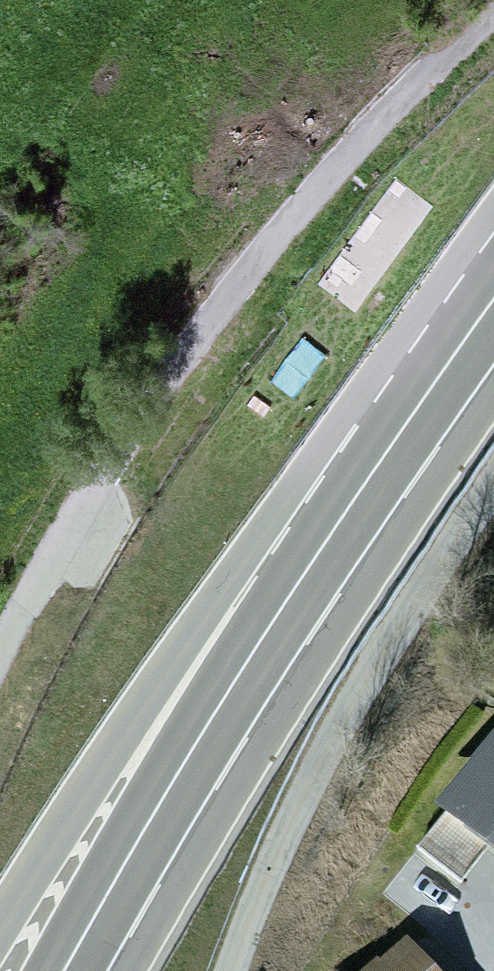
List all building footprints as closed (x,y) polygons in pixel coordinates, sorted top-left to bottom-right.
[(436,824),(493,866),(493,745),(436,824)] [(407,937),(369,970),(437,970),(407,937)]
